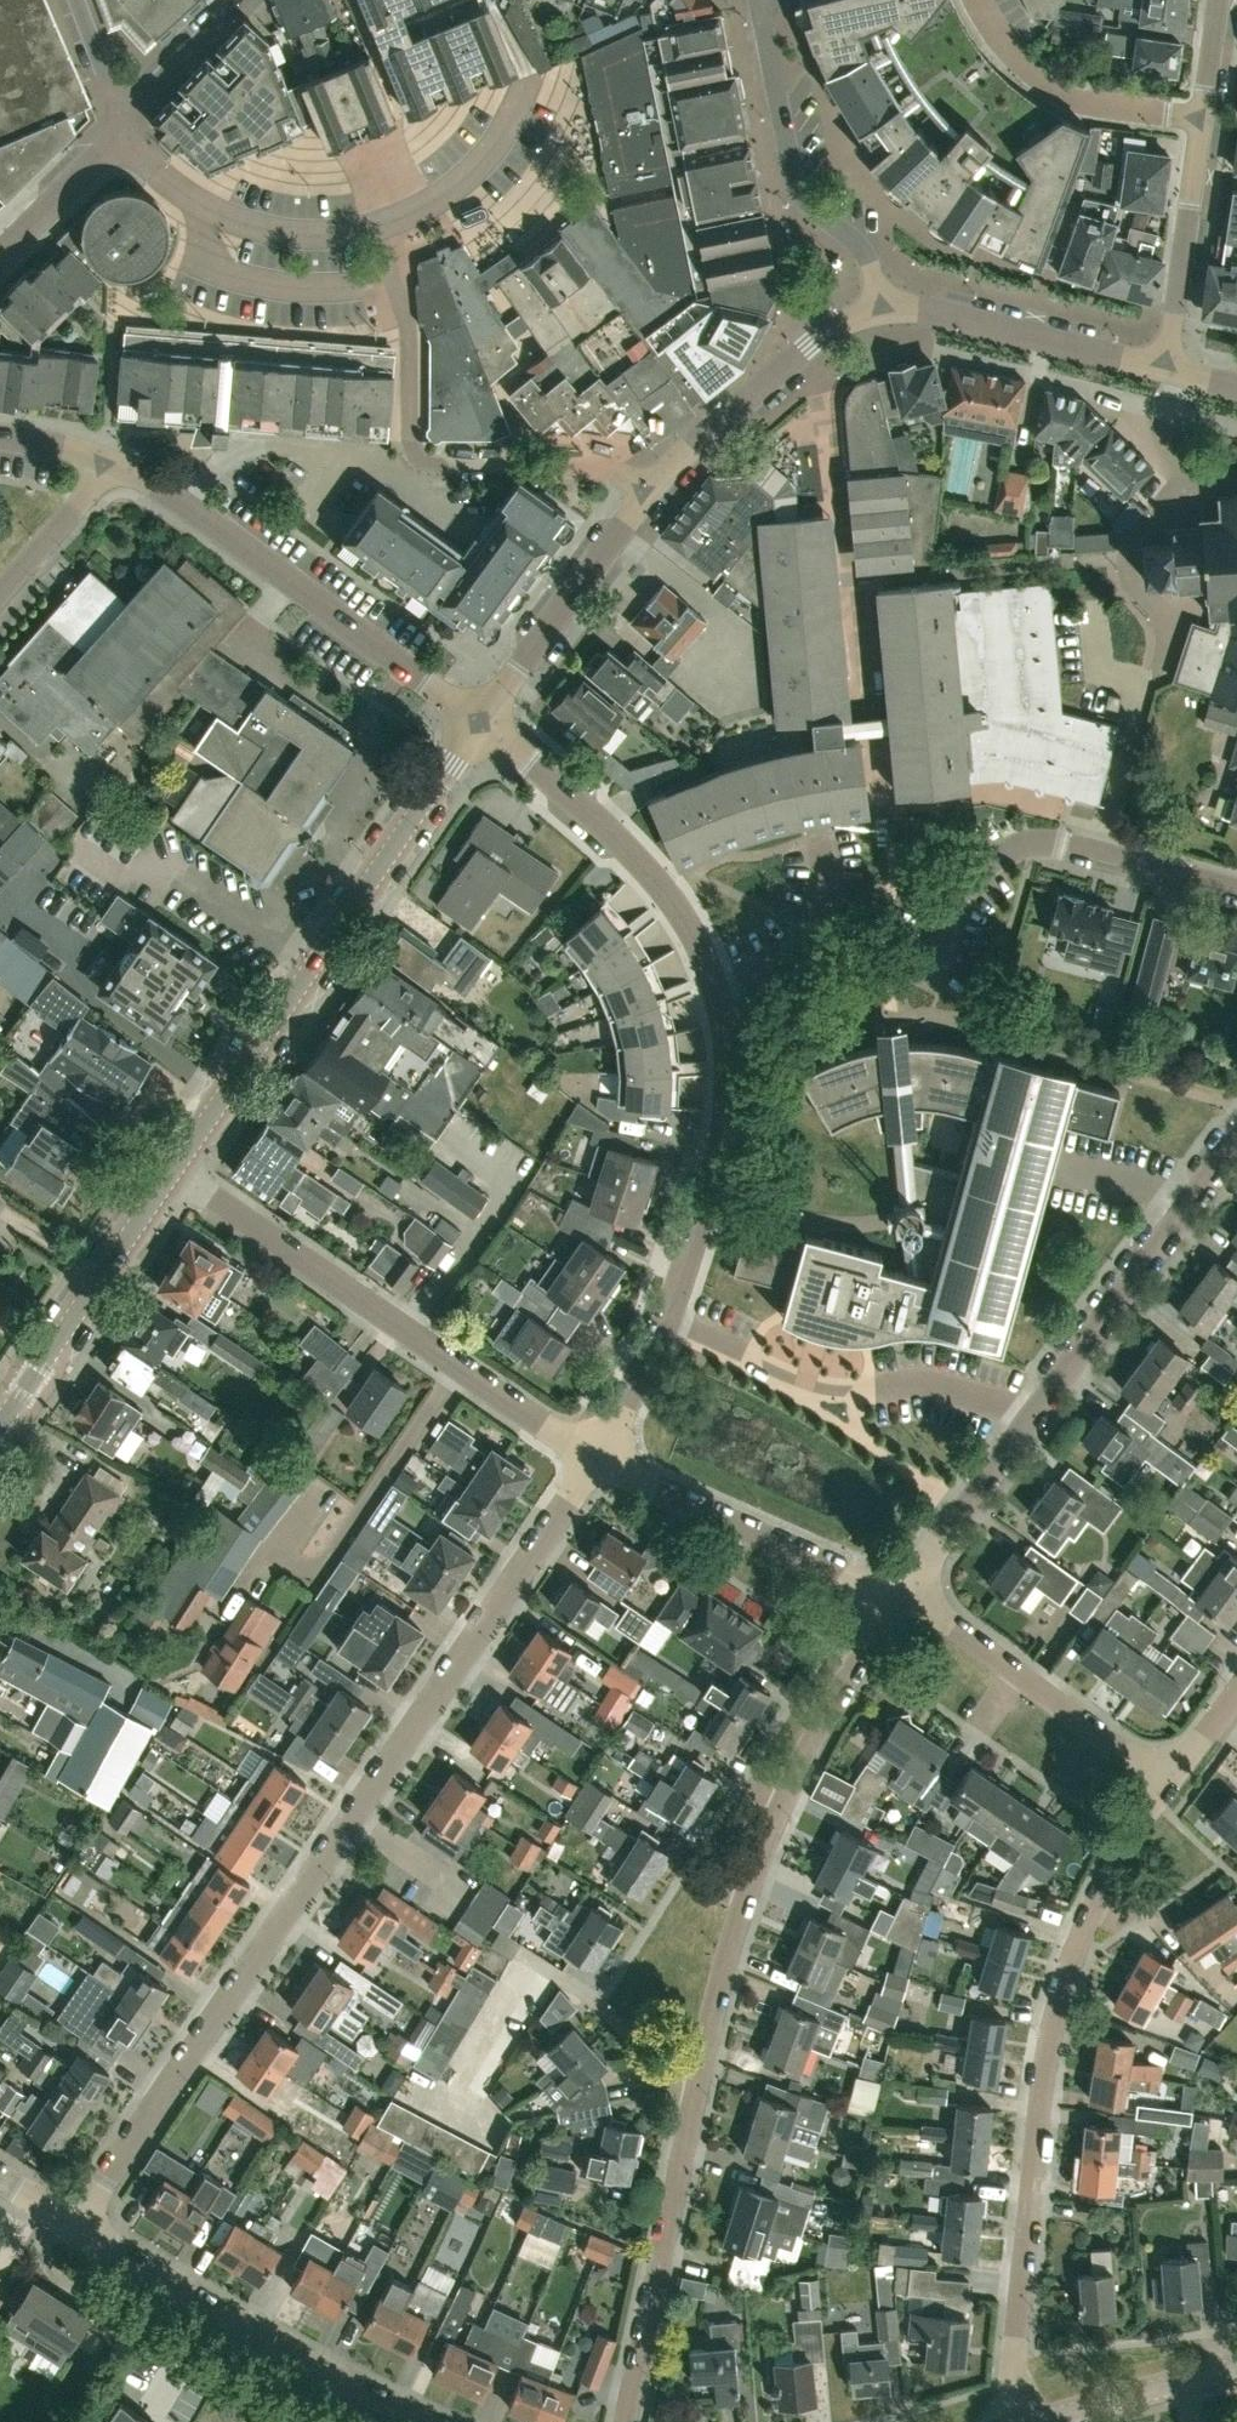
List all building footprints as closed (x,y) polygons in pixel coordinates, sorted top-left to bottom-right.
[(90,116),(86,107),(91,104),(46,0),(0,0),(0,205),(90,116)] [(109,30),(121,26),(145,52),(203,0),(98,0),(109,30)] [(300,0),(271,0),(286,36),(301,30),(307,45),(301,47),(311,71),(322,66),(322,64),(320,65),(316,53),(320,51),(300,0)] [(329,0),(300,0),(320,51),(316,53),(320,65),(322,64),(322,66),(324,66),(323,65),(336,59),(321,21),(335,16),(329,0)] [(462,93),(430,15),(424,0),(361,0),(409,115),(462,93)] [(468,0),(424,0),(430,15),(468,0)] [(516,70),(515,68),(476,0),(468,0),(430,15),(462,93),(516,70)] [(505,13),(539,72),(547,68),(552,65),(515,0),(512,0),(505,13)] [(651,2),(652,12),(650,13),(652,23),(642,25),(636,12),(613,22),(612,21),(604,24),(601,16),(594,13),(581,19),(581,20),(595,48),(581,54),(595,125),(660,111),(667,146),(668,148),(745,132),(719,9),(711,11),(710,6),(713,4),(712,0),(652,0),(651,2)] [(584,2),(617,15),(623,0),(585,0),(584,2)] [(911,198),(935,169),(950,182),(926,211),(929,214),(929,215),(928,216),(970,245),(973,239),(976,236),(1002,248),(1001,249),(1040,266),(1079,159),(1090,129),(1085,127),(1062,117),(1061,117),(1040,104),(1027,95),(1010,81),(995,66),(984,53),(972,38),(963,23),(952,2),(952,0),(810,0),(799,3),(805,23),(814,47),(815,47),(827,73),(826,74),(833,87),(842,104),(860,131),(861,130),(878,153),(870,160),(906,197),(907,195),(911,198)] [(1028,0),(1044,23),(1060,0),(1027,0),(1028,0)] [(1182,27),(1186,24),(1188,13),(1184,9),(1185,2),(1173,0),(1098,0),(1098,2),(1142,8),(1141,20),(1182,27)] [(287,91),(274,59),(267,42),(245,20),(218,49),(223,53),(213,63),(207,58),(180,86),(186,92),(176,102),(172,98),(152,119),(158,125),(155,130),(176,150),(179,146),(208,173),(244,158),(241,152),(255,146),(257,152),(291,138),(289,133),(300,127),(301,129),(303,128),(302,127),(314,122),(300,85),(287,91)] [(1175,73),(1176,66),(1180,64),(1181,54),(1179,52),(1180,42),(1108,31),(1105,50),(1135,55),(1133,67),(1134,67),(1133,76),(1152,79),(1153,70),(1175,73)] [(361,136),(395,121),(367,56),(334,71),(361,136)] [(361,136),(334,71),(300,85),(314,122),(316,121),(328,150),(361,136)] [(601,160),(667,146),(660,111),(595,125),(601,160)] [(1166,181),(1169,154),(1143,151),(1144,139),(1125,136),(1121,175),(1166,181)] [(608,195),(657,185),(663,178),(659,158),(668,148),(667,146),(601,160),(608,195)] [(681,197),(755,184),(748,146),(681,158),(675,167),(681,194),(681,197)] [(1093,172),(1112,174),(1113,161),(1094,159),(1093,172)] [(1110,185),(1112,174),(1093,172),(1091,183),(1110,185)] [(1163,208),(1166,181),(1121,175),(1117,202),(1163,208)] [(688,235),(763,222),(755,184),(681,197),(688,235)] [(1232,187),(1219,265),(1208,264),(1203,305),(1209,314),(1236,320),(1236,188),(1232,187)] [(150,271),(152,269),(155,267),(157,265),(159,263),(161,261),(162,259),(164,256),(165,254),(166,251),(167,248),(168,245),(169,242),(169,240),(169,237),(169,234),(169,231),(169,228),(168,222),(167,220),(166,217),(163,212),(162,209),(160,207),(156,203),(154,201),(149,197),(144,194),(141,193),(139,192),(133,191),(127,190),(124,190),(119,191),(116,191),(110,193),(107,194),(102,197),(98,200),(57,241),(68,253),(95,276),(100,270),(104,273),(106,274),(112,276),(115,277),(120,278),(122,278),(128,279),(131,278),(137,277),(142,275),(148,273),(150,271)] [(688,235),(681,197),(681,194),(613,208),(621,244),(648,281),(651,284),(654,287),(656,288),(660,290),(662,290),(692,297),(771,315),(779,299),(763,222),(688,235)] [(1121,217),(1125,205),(1085,196),(1079,212),(1079,211),(1057,273),(1090,282),(1106,241),(1110,242),(1116,222),(1114,222),(1116,215),(1121,217)] [(481,201),(460,209),(458,214),(461,221),(465,223),(486,214),(489,208),(486,203),(481,201)] [(640,341),(666,319),(692,297),(662,290),(660,290),(656,288),(654,287),(651,284),(648,281),(621,244),(593,209),(560,235),(619,313),(640,341)] [(1126,293),(1143,230),(1131,227),(1124,251),(1110,247),(1099,281),(1103,286),(1126,293)] [(1148,299),(1156,293),(1161,261),(1149,257),(1156,234),(1143,230),(1126,293),(1148,299)] [(575,344),(619,313),(560,235),(519,265),(567,333),(575,344)] [(479,273),(459,245),(449,251),(445,246),(437,252),(439,256),(465,325),(471,339),(473,346),(504,325),(474,281),(472,278),(479,273)] [(68,253),(58,262),(52,257),(30,279),(25,274),(9,290),(13,295),(0,308),(0,317),(21,336),(20,343),(29,344),(82,292),(86,296),(101,282),(95,276),(68,253)] [(465,325),(439,256),(421,264),(419,263),(417,267),(420,267),(426,282),(417,284),(417,289),(419,290),(422,319),(421,324),(425,326),(429,336),(427,337),(428,339),(433,337),(438,352),(471,339),(465,325)] [(545,349),(567,333),(519,265),(511,272),(498,281),(545,349)] [(742,366),(771,315),(692,297),(666,319),(742,366)] [(650,441),(655,440),(690,411),(689,408),(690,407),(640,341),(619,313),(575,344),(614,395),(632,417),(650,441)] [(704,399),(737,374),(744,368),(742,366),(666,319),(640,341),(690,407),(702,397),(704,399)] [(488,382),(517,361),(510,352),(519,346),(504,325),(473,346),(483,370),(488,382)] [(388,440),(395,354),(124,333),(117,419),(201,426),(200,436),(211,437),(211,441),(228,443),(229,428),(388,440)] [(625,422),(632,417),(614,395),(575,344),(567,333),(545,349),(549,354),(546,356),(593,416),(606,433),(623,420),(625,422)] [(430,392),(468,377),(483,370),(473,346),(471,339),(438,352),(431,355),(431,385),(433,390),(430,392)] [(10,355),(0,354),(0,405),(15,407),(16,400),(43,404),(44,396),(79,401),(78,409),(91,411),(98,361),(39,353),(38,359),(10,355)] [(573,432),(593,416),(546,356),(526,372),(559,414),(573,432)] [(946,400),(948,385),(938,388),(932,362),(914,366),(913,363),(909,364),(908,364),(908,363),(907,363),(907,362),(906,362),(905,362),(904,362),(903,362),(902,362),(901,362),(900,362),(899,363),(898,363),(898,364),(897,364),(897,365),(896,365),(896,366),(896,367),(892,368),(894,377),(877,381),(885,415),(902,411),(921,406),(924,418),(931,423),(945,419),(943,412),(946,400)] [(1013,426),(1025,379),(952,365),(948,385),(946,400),(943,412),(1013,426)] [(492,440),(508,434),(488,382),(483,370),(468,377),(468,440),(492,440)] [(520,383),(522,386),(509,395),(537,431),(559,414),(529,375),(520,383)] [(931,562),(941,475),(899,470),(895,453),(891,439),(891,437),(877,381),(875,376),(861,380),(859,381),(856,382),(853,385),(852,386),(847,393),(845,397),(844,406),(844,416),(850,477),(858,476),(867,567),(931,562)] [(468,440),(468,377),(430,392),(430,427),(443,440),(468,440)] [(1054,443),(1082,399),(1045,390),(1033,437),(1054,443)] [(1077,464),(1077,461),(1111,427),(1082,399),(1054,443),(1053,462),(1077,464)] [(1118,463),(1112,456),(1126,442),(1111,427),(1077,461),(1077,464),(1081,459),(1103,480),(1118,463)] [(907,433),(891,437),(891,439),(895,453),(911,449),(907,433)] [(1121,497),(1152,467),(1126,442),(1112,456),(1118,463),(1103,480),(1121,497)] [(762,473),(776,480),(783,466),(769,459),(762,473)] [(1021,514),(1029,473),(1002,468),(995,508),(1021,514)] [(718,480),(712,475),(662,535),(713,577),(720,569),(725,573),(759,529),(759,521),(774,520),(773,495),(751,478),(718,480)] [(498,620),(558,536),(550,531),(563,513),(518,480),(477,537),(473,535),(461,551),(376,490),(342,538),(358,549),(355,554),(379,571),(382,567),(398,578),(394,583),(406,591),(409,587),(427,600),(429,598),(448,612),(452,607),(479,627),(498,620)] [(1216,498),(1216,501),(1221,501),(1223,516),(1219,516),(1219,520),(1203,521),(1202,516),(1200,516),(1201,528),(1171,530),(1171,527),(1168,527),(1170,545),(1142,547),(1144,579),(1160,578),(1161,585),(1173,584),(1174,596),(1177,596),(1177,594),(1205,592),(1206,601),(1208,601),(1210,616),(1211,616),(1212,619),(1236,617),(1236,496),(1216,498)] [(1112,531),(1128,530),(1145,509),(1132,498),(1111,523),(1112,531)] [(841,647),(838,613),(834,567),(829,515),(826,515),(781,519),(774,520),(759,521),(759,529),(725,573),(722,577),(724,579),(712,594),(728,606),(740,591),(775,619),(779,653),(782,687),(784,711),(776,712),(778,723),(811,720),(841,717),(848,716),(844,681),(841,647)] [(1052,550),(1075,550),(1076,518),(1055,518),(1055,525),(1052,525),(1052,550)] [(1034,553),(1048,552),(1049,531),(1036,530),(1034,553)] [(983,555),(1017,553),(1017,542),(982,544),(983,555)] [(186,556),(175,569),(164,559),(125,602),(90,571),(11,660),(13,661),(0,676),(0,703),(40,738),(58,719),(91,748),(119,717),(127,724),(126,725),(139,736),(179,691),(177,689),(176,689),(174,688),(176,686),(210,648),(209,647),(213,641),(214,642),(246,606),(210,575),(209,576),(186,556)] [(960,590),(959,580),(878,588),(897,792),(967,786),(966,781),(1003,778),(1103,804),(1109,779),(1104,778),(1119,720),(1096,714),(1095,720),(1061,711),(1049,581),(960,590)] [(665,677),(682,659),(677,655),(706,622),(663,585),(643,608),(647,612),(635,627),(663,651),(651,665),(665,677)] [(1212,619),(1209,628),(1192,623),(1174,679),(1208,690),(1206,695),(1236,705),(1236,617),(1212,619)] [(665,677),(651,665),(641,677),(623,661),(607,647),(592,664),(590,662),(583,671),(622,704),(637,717),(653,699),(660,706),(677,720),(693,700),(665,677)] [(226,659),(210,648),(176,686),(198,701),(198,700),(217,713),(194,747),(228,771),(227,772),(205,776),(201,774),(171,817),(244,867),(246,878),(256,885),(268,883),(278,867),(282,864),(285,861),(288,857),(290,852),(292,847),(308,845),(314,836),(309,820),(323,800),(322,789),(351,747),(257,681),(258,679),(227,658),(226,659)] [(596,746),(622,715),(581,681),(575,688),(571,685),(551,709),(553,710),(553,709),(596,746)] [(1117,708),(1120,696),(1108,693),(1105,706),(1117,708)] [(1236,727),(1236,710),(1209,702),(1203,723),(1235,733),(1236,727)] [(0,737),(0,753),(4,748),(19,762),(28,752),(11,736),(6,742),(0,737)] [(844,742),(844,739),(842,739),(843,750),(823,752),(788,759),(753,767),(719,778),(686,791),(667,799),(663,791),(648,798),(680,862),(710,849),(734,839),(741,837),(767,829),(779,825),(801,820),(828,815),(841,813),(865,810),(859,740),(844,742)] [(601,766),(628,788),(641,782),(651,779),(668,774),(678,770),(688,767),(673,755),(632,768),(613,753),(601,766)] [(55,840),(78,813),(51,790),(26,818),(55,840)] [(1236,800),(1228,797),(1222,816),(1236,821),(1236,797),(1236,800)] [(19,821),(0,803),(0,834),(4,838),(19,821)] [(532,909),(556,872),(509,840),(513,835),(483,814),(454,856),(464,863),(499,886),(532,909)] [(47,838),(25,818),(0,846),(0,891),(47,838)] [(471,927),(499,886),(464,863),(437,903),(471,927)] [(1105,937),(1111,913),(1113,907),(1084,899),(1084,898),(1062,892),(1062,894),(1059,893),(1058,898),(1054,897),(1049,914),(1053,915),(1049,931),(1068,936),(1103,946),(1097,969),(1118,975),(1127,943),(1105,937)] [(149,916),(119,896),(103,918),(134,938),(128,945),(132,948),(128,953),(198,1003),(199,1001),(199,1000),(199,998),(199,997),(199,996),(198,995),(198,994),(197,992),(195,991),(194,990),(216,960),(150,915),(149,916)] [(582,965),(623,935),(599,907),(563,943),(582,965)] [(1166,966),(1185,971),(1185,973),(1189,974),(1189,979),(1203,982),(1206,978),(1229,984),(1236,955),(1236,950),(1194,939),(1194,940),(1173,935),(1176,924),(1153,918),(1131,1005),(1154,1011),(1166,966)] [(553,933),(545,924),(531,936),(538,945),(553,933)] [(385,952),(417,975),(431,985),(437,976),(451,987),(452,986),(465,995),(492,958),(460,935),(443,961),(434,954),(436,950),(403,927),(400,931),(385,952)] [(597,989),(642,965),(623,935),(582,965),(597,989)] [(0,941),(0,980),(27,1003),(51,975),(7,936),(1,943),(0,941)] [(198,1003),(128,953),(124,958),(120,957),(99,988),(165,1034),(185,1004),(187,1006),(188,1006),(189,1007),(191,1007),(192,1007),(194,1006),(195,1005),(196,1004),(198,1003)] [(429,1030),(483,1067),(486,1062),(491,1055),(499,1043),(470,1022),(466,1027),(443,1011),(444,1008),(379,962),(378,963),(377,963),(376,963),(375,963),(373,963),(372,964),(372,965),(371,966),(371,967),(371,968),(371,969),(372,970),(373,971),(370,974),(368,974),(367,974),(366,974),(365,975),(364,975),(364,976),(363,977),(363,978),(364,980),(364,981),(365,982),(364,984),(403,1012),(401,1016),(427,1034),(429,1030)] [(608,1015),(656,998),(642,965),(597,989),(608,1015)] [(79,1014),(82,1016),(89,1004),(53,975),(30,1003),(41,1009),(38,1013),(67,1032),(79,1014)] [(427,1034),(401,1016),(403,1012),(364,984),(331,1030),(390,1072),(408,1045),(415,1050),(417,1047),(439,1062),(433,1070),(428,1067),(412,1088),(450,1115),(483,1067),(429,1030),(427,1034)] [(615,1042),(665,1033),(656,998),(608,1015),(615,1042)] [(79,1014),(67,1032),(49,1058),(67,1071),(65,1074),(102,1098),(104,1095),(122,1107),(134,1089),(141,1087),(140,1080),(152,1062),(134,1050),(136,1047),(99,1023),(97,1026),(82,1016),(79,1014)] [(367,1103),(390,1072),(331,1030),(305,1067),(364,1109),(367,1103)] [(618,1070),(669,1069),(665,1033),(615,1042),(618,1070)] [(1076,1079),(1077,1076),(992,1052),(991,1055),(970,1049),(959,1047),(954,1046),(943,1044),(938,1043),(927,1042),(922,1042),(906,1042),(902,1047),(884,1048),(879,1045),(859,1049),(843,1054),(828,1059),(814,1066),(800,1074),(831,1126),(837,1123),(844,1119),(851,1117),(859,1114),(866,1112),(874,1110),(877,1109),(881,1125),(892,1124),(905,1274),(877,1267),(880,1256),(803,1234),(800,1248),(743,1233),(732,1275),(788,1290),(783,1308),(861,1329),(865,1312),(959,1336),(958,1340),(1000,1352),(1064,1121),(1107,1133),(1119,1091),(1076,1079)] [(390,1072),(367,1103),(383,1115),(387,1110),(393,1115),(412,1088),(428,1067),(433,1070),(439,1062),(417,1047),(415,1050),(408,1045),(390,1072)] [(12,1051),(0,1069),(0,1071),(30,1091),(9,1122),(27,1133),(6,1165),(49,1195),(50,1193),(61,1201),(73,1184),(61,1176),(67,1168),(76,1168),(81,1160),(77,1151),(79,1149),(61,1137),(83,1108),(67,1094),(30,1064),(29,1065),(12,1051)] [(497,1060),(491,1055),(486,1062),(493,1067),(497,1060)] [(668,1106),(669,1069),(618,1070),(617,1098),(598,1096),(596,1108),(609,1117),(636,1120),(638,1102),(668,1106)] [(361,1111),(346,1101),(302,1071),(301,1072),(297,1072),(291,1080),(293,1084),(287,1093),(342,1132),(345,1134),(361,1111)] [(542,1098),(553,1082),(540,1073),(529,1089),(542,1098)] [(488,1091),(480,1086),(475,1093),(483,1099),(488,1091)] [(342,1132),(287,1093),(280,1103),(276,1102),(269,1112),(271,1116),(269,1119),(305,1144),(315,1129),(334,1143),(336,1141),(350,1151),(357,1142),(345,1134),(342,1132)] [(329,1202),(335,1194),(291,1163),(302,1147),(266,1122),(249,1147),(329,1202)] [(601,1177),(651,1193),(656,1177),(652,1176),(657,1161),(628,1152),(633,1137),(596,1125),(591,1142),(598,1144),(589,1174),(601,1177)] [(329,1202),(249,1147),(232,1171),(268,1197),(278,1182),(300,1197),(296,1202),(318,1218),(329,1202)] [(421,1179),(454,1202),(468,1182),(436,1159),(421,1179)] [(646,1209),(651,1193),(601,1177),(592,1208),(575,1198),(567,1213),(601,1229),(608,1213),(636,1222),(641,1208),(646,1209)] [(609,1292),(617,1279),(614,1277),(622,1265),(594,1244),(601,1229),(567,1213),(559,1226),(582,1240),(566,1263),(609,1292)] [(453,1244),(452,1243),(435,1230),(417,1253),(434,1266),(435,1267),(453,1244)] [(210,1285),(210,1287),(222,1294),(226,1296),(236,1280),(227,1274),(233,1265),(226,1260),(227,1257),(215,1249),(213,1252),(189,1237),(187,1240),(184,1240),(180,1242),(174,1251),(174,1255),(176,1258),(173,1263),(210,1285)] [(401,1288),(420,1263),(402,1250),(384,1275),(401,1288)] [(599,1307),(609,1292),(566,1263),(557,1258),(539,1284),(530,1277),(521,1290),(553,1312),(561,1300),(586,1317),(595,1304),(599,1307)] [(1195,1287),(1222,1307),(1236,1288),(1236,1262),(1229,1272),(1214,1261),(1195,1287)] [(157,1288),(194,1310),(194,1311),(210,1287),(210,1285),(173,1263),(167,1272),(164,1272),(159,1280),(160,1283),(157,1288)] [(1204,1332),(1222,1307),(1195,1287),(1177,1312),(1204,1332)] [(560,1354),(568,1342),(543,1326),(553,1312),(521,1290),(511,1305),(515,1308),(491,1341),(515,1358),(521,1349),(549,1368),(551,1366),(554,1369),(563,1356),(560,1354)] [(173,1320),(147,1303),(145,1306),(142,1303),(134,1315),(137,1318),(124,1338),(155,1358),(162,1347),(171,1353),(189,1326),(175,1317),(173,1320)] [(251,1374),(260,1360),(218,1331),(208,1345),(251,1374)] [(333,1369),(348,1349),(327,1332),(311,1351),(318,1356),(316,1358),(333,1369)] [(1233,1372),(1234,1371),(1224,1363),(1232,1353),(1208,1335),(1200,1346),(1210,1353),(1209,1354),(1233,1372)] [(1167,1384),(1186,1358),(1158,1337),(1139,1363),(1167,1384)] [(178,1398),(179,1396),(208,1416),(216,1404),(186,1386),(121,1342),(113,1354),(112,1354),(108,1359),(109,1361),(105,1366),(140,1390),(148,1378),(178,1398)] [(328,1402),(361,1360),(348,1349),(333,1369),(316,1358),(300,1379),(328,1402)] [(1225,1382),(1233,1372),(1209,1354),(1201,1365),(1225,1382)] [(1155,1433),(1165,1418),(1150,1407),(1167,1384),(1139,1363),(1120,1389),(1133,1398),(1124,1410),(1150,1430),(1155,1433)] [(377,1429),(405,1389),(374,1367),(346,1407),(377,1429)] [(1194,1404),(1203,1392),(1187,1380),(1178,1392),(1194,1404)] [(86,1396),(84,1400),(80,1397),(73,1408),(76,1411),(73,1415),(87,1424),(81,1433),(99,1445),(113,1454),(116,1451),(128,1458),(143,1435),(131,1427),(143,1410),(124,1398),(124,1397),(99,1381),(88,1397),(86,1396)] [(1187,1413),(1194,1404),(1178,1392),(1171,1401),(1187,1413)] [(307,1467),(344,1412),(328,1402),(287,1454),(287,1453),(286,1455),(312,1474),(314,1472),(307,1467)] [(1122,1486),(1148,1451),(1101,1414),(1081,1440),(1107,1460),(1100,1469),(1122,1486)] [(488,1456),(468,1443),(472,1437),(447,1421),(436,1437),(481,1467),(479,1470),(492,1479),(496,1474),(502,1479),(499,1483),(514,1493),(527,1473),(492,1449),(488,1456)] [(1236,1446),(1236,1428),(1231,1424),(1223,1436),(1236,1446)] [(1177,1471),(1187,1457),(1155,1433),(1150,1430),(1140,1443),(1177,1471)] [(481,1467),(436,1437),(428,1449),(473,1480),(467,1489),(505,1514),(514,1500),(510,1498),(514,1493),(499,1483),(502,1479),(496,1474),(492,1479),(479,1470),(481,1467)] [(199,1460),(211,1467),(212,1468),(194,1497),(206,1506),(218,1487),(233,1497),(236,1492),(249,1500),(264,1480),(251,1472),(252,1472),(210,1444),(199,1460)] [(262,1538),(312,1474),(286,1455),(236,1518),(212,1502),(170,1566),(211,1592),(211,1591),(220,1597),(260,1536),(262,1538)] [(394,1482),(410,1493),(420,1479),(404,1468),(394,1482)] [(22,1556),(26,1559),(27,1565),(35,1570),(41,1569),(66,1586),(87,1556),(83,1553),(94,1536),(91,1534),(108,1509),(112,1512),(123,1495),(86,1470),(47,1529),(42,1526),(22,1556)] [(488,1531),(491,1526),(496,1528),(504,1516),(505,1514),(467,1489),(466,1489),(445,1475),(438,1486),(458,1500),(453,1508),(488,1531)] [(1059,1530),(1075,1509),(1103,1529),(1123,1503),(1094,1483),(1082,1500),(1054,1478),(1028,1513),(1045,1526),(1034,1541),(1052,1555),(1067,1536),(1059,1530)] [(1196,1510),(1202,1502),(1186,1490),(1180,1498),(1196,1510)] [(1223,1528),(1233,1515),(1206,1496),(1202,1502),(1196,1510),(1223,1528)] [(383,1533),(454,1581),(462,1569),(466,1572),(474,1560),(470,1557),(472,1555),(440,1533),(432,1544),(393,1518),(391,1520),(380,1512),(382,1510),(378,1507),(368,1521),(384,1531),(383,1533)] [(1214,1540),(1223,1528),(1196,1510),(1188,1521),(1214,1540)] [(641,1553),(606,1529),(588,1557),(617,1576),(607,1591),(619,1600),(631,1583),(635,1583),(640,1575),(639,1571),(641,1568),(640,1568),(644,1563),(661,1560),(683,1575),(693,1560),(654,1534),(641,1553)] [(454,1581),(383,1533),(373,1548),(413,1574),(405,1585),(436,1607),(439,1603),(443,1606),(451,1594),(447,1591),(454,1581)] [(111,1542),(99,1534),(93,1543),(105,1551),(111,1542)] [(165,1558),(171,1549),(157,1540),(152,1549),(165,1558)] [(1204,1544),(1192,1560),(1236,1593),(1236,1556),(1222,1545),(1217,1553),(1204,1544)] [(1030,1581),(1059,1602),(1076,1579),(1048,1558),(1040,1569),(1022,1555),(1014,1549),(988,1583),(1014,1603),(1030,1581)] [(1236,1609),(1236,1593),(1192,1560),(1180,1576),(1193,1585),(1187,1593),(1227,1622),(1236,1609)] [(188,1628),(211,1592),(170,1566),(149,1599),(145,1597),(135,1614),(155,1626),(164,1612),(188,1628)] [(1120,1602),(1138,1576),(1125,1567),(1106,1592),(1120,1602)] [(1170,1599),(1180,1586),(1155,1568),(1145,1581),(1170,1599)] [(1095,1570),(1084,1585),(1100,1597),(1111,1581),(1095,1570)] [(618,1612),(600,1599),(572,1580),(564,1592),(559,1592),(553,1600),(556,1604),(555,1605),(555,1606),(582,1625),(590,1613),(608,1626),(618,1612)] [(703,1600),(678,1583),(655,1616),(679,1632),(677,1635),(730,1671),(739,1658),(748,1663),(760,1645),(752,1640),(760,1629),(708,1593),(703,1600)] [(293,1610),(309,1593),(298,1584),(283,1600),(293,1610)] [(335,1594),(325,1586),(317,1595),(329,1603),(335,1594)] [(1082,1620),(1099,1597),(1085,1586),(1068,1609),(1082,1620)] [(234,1690),(260,1648),(245,1639),(263,1610),(244,1599),(201,1669),(234,1690)] [(616,1624),(640,1640),(654,1619),(629,1603),(616,1624)] [(1079,1656),(1103,1674),(1143,1621),(1131,1612),(1129,1615),(1116,1606),(1101,1627),(1079,1656)] [(375,1621),(370,1622),(367,1621),(365,1623),(361,1623),(358,1621),(356,1623),(404,1655),(420,1630),(396,1614),(386,1607),(377,1617),(375,1621)] [(1206,1644),(1214,1633),(1187,1612),(1178,1624),(1206,1644)] [(305,1644),(308,1646),(317,1632),(299,1619),(289,1633),(290,1634),(305,1644)] [(1157,1631),(1143,1621),(1103,1674),(1129,1693),(1151,1664),(1162,1651),(1149,1641),(1157,1631)] [(386,1682),(404,1655),(356,1623),(354,1622),(337,1647),(362,1664),(361,1665),(386,1682)] [(1197,1656),(1206,1644),(1178,1624),(1169,1635),(1197,1656)] [(565,1679),(566,1678),(564,1676),(570,1667),(561,1661),(569,1649),(538,1628),(523,1650),(565,1679)] [(26,1672),(35,1676),(47,1651),(14,1634),(10,1642),(0,1635),(0,1664),(2,1660),(26,1672)] [(305,1644),(290,1634),(276,1654),(291,1664),(305,1644)] [(676,1690),(683,1679),(633,1648),(627,1659),(644,1670),(676,1690)] [(565,1679),(523,1650),(508,1672),(539,1693),(551,1701),(560,1687),(565,1679)] [(1151,1664),(1129,1693),(1155,1712),(1177,1682),(1183,1686),(1197,1668),(1177,1653),(1173,1658),(1163,1650),(1162,1651),(1151,1664)] [(109,1683),(47,1651),(35,1676),(96,1708),(71,1754),(122,1781),(151,1727),(100,1700),(109,1683)] [(333,1686),(343,1672),(320,1655),(310,1669),(333,1686)] [(621,1668),(637,1678),(638,1679),(644,1670),(627,1659),(621,1668)] [(626,1696),(637,1678),(621,1668),(613,1662),(602,1679),(626,1696)] [(770,1692),(739,1673),(729,1688),(711,1677),(703,1691),(751,1722),(770,1692)] [(269,1701),(280,1685),(266,1676),(255,1691),(269,1701)] [(339,1689),(329,1703),(312,1692),(316,1687),(303,1679),(292,1694),(351,1733),(367,1708),(339,1689)] [(738,1751),(745,1740),(741,1737),(751,1722),(703,1691),(683,1679),(676,1690),(696,1702),(694,1706),(711,1717),(701,1732),(732,1752),(734,1748),(738,1751)] [(158,1726),(170,1704),(142,1689),(130,1712),(158,1726)] [(608,1690),(600,1703),(619,1714),(626,1702),(608,1690)] [(333,1759),(351,1733),(292,1694),(280,1710),(293,1719),(295,1717),(298,1719),(293,1727),(306,1737),(304,1740),(319,1750),(333,1759)] [(204,1696),(198,1706),(218,1718),(224,1708),(204,1696)] [(501,1702),(485,1725),(515,1746),(527,1754),(528,1754),(540,1736),(553,1744),(565,1725),(541,1710),(539,1709),(532,1704),(523,1717),(510,1709),(501,1702)] [(619,1714),(600,1703),(594,1713),(613,1724),(618,1715),(619,1714)] [(644,1737),(655,1721),(633,1708),(623,1724),(644,1737)] [(171,1723),(185,1733),(191,1724),(177,1714),(171,1723)] [(874,1804),(889,1782),(901,1763),(922,1733),(909,1725),(907,1714),(886,1718),(888,1729),(876,1746),(887,1753),(871,1777),(861,1770),(851,1785),(838,1811),(865,1824),(874,1804)] [(165,1722),(158,1734),(169,1741),(176,1730),(165,1722)] [(520,1763),(527,1754),(515,1746),(485,1725),(471,1746),(500,1767),(508,1755),(520,1763)] [(947,1774),(940,1765),(946,1749),(922,1733),(901,1763),(889,1782),(900,1790),(913,1771),(926,1779),(912,1799),(925,1807),(930,1800),(930,1799),(947,1774)] [(664,1763),(639,1747),(632,1758),(700,1802),(714,1780),(700,1772),(703,1767),(693,1760),(690,1765),(686,1763),(682,1769),(666,1758),(664,1763)] [(4,1817),(33,1764),(13,1753),(1,1774),(0,1774),(0,1815),(4,1817)] [(110,1805),(122,1781),(71,1754),(59,1777),(110,1805)] [(258,1786),(289,1807),(304,1785),(262,1756),(255,1766),(249,1776),(248,1778),(258,1786)] [(687,1823),(700,1802),(632,1758),(628,1765),(653,1781),(645,1794),(660,1804),(659,1805),(662,1807),(659,1812),(670,1818),(673,1814),(687,1823)] [(966,1826),(995,1782),(971,1765),(959,1783),(947,1774),(930,1799),(930,1800),(943,1808),(951,1796),(963,1804),(954,1817),(966,1826)] [(481,1821),(487,1812),(475,1804),(484,1790),(454,1770),(439,1792),(481,1821)] [(582,1788),(558,1773),(552,1784),(570,1796),(576,1786),(581,1789),(582,1788)] [(275,1828),(289,1807),(258,1786),(248,1778),(238,1790),(232,1799),(275,1828)] [(136,1780),(125,1796),(146,1810),(157,1794),(136,1780)] [(609,1825),(596,1816),(608,1796),(586,1782),(564,1817),(599,1840),(599,1839),(653,1874),(654,1872),(660,1873),(667,1861),(665,1856),(667,1853),(653,1844),(656,1839),(640,1829),(636,1836),(638,1837),(636,1840),(610,1824),(609,1825)] [(990,1842),(1019,1799),(995,1782),(966,1826),(990,1842)] [(475,1830),(481,1821),(439,1792),(424,1815),(430,1819),(422,1830),(460,1855),(467,1844),(453,1835),(462,1822),(475,1830)] [(1232,1838),(1236,1833),(1236,1798),(1232,1794),(1210,1817),(1232,1838)] [(260,1850),(275,1828),(232,1799),(225,1809),(217,1822),(260,1850)] [(1013,1858),(1043,1815),(1019,1799),(990,1842),(994,1845),(993,1847),(1000,1852),(1001,1850),(1013,1858)] [(127,1832),(141,1811),(124,1800),(110,1821),(127,1832)] [(873,1828),(883,1808),(874,1804),(865,1824),(873,1828)] [(1048,1862),(1068,1832),(1043,1815),(1013,1858),(1023,1865),(1032,1852),(1048,1862)] [(245,1872),(260,1850),(217,1822),(209,1835),(203,1844),(245,1872)] [(102,1849),(110,1837),(95,1827),(87,1839),(102,1849)] [(860,1873),(874,1846),(840,1828),(827,1855),(860,1873)] [(535,1856),(541,1845),(523,1834),(516,1845),(535,1856)] [(952,1849),(954,1844),(952,1843),(934,1834),(924,1853),(942,1863),(944,1864),(952,1849)] [(100,1871),(110,1855),(102,1849),(87,1839),(76,1855),(100,1871)] [(639,1896),(653,1874),(599,1839),(599,1840),(595,1847),(621,1864),(612,1878),(615,1881),(612,1886),(623,1892),(626,1887),(639,1896)] [(528,1868),(535,1856),(516,1845),(509,1856),(528,1868)] [(107,1868),(123,1878),(133,1862),(116,1852),(107,1868)] [(860,1873),(827,1855),(821,1867),(817,1865),(810,1878),(814,1880),(813,1882),(847,1900),(853,1887),(868,1895),(875,1881),(860,1873)] [(233,1906),(248,1884),(206,1856),(191,1878),(233,1906)] [(86,1905),(101,1882),(77,1866),(61,1888),(86,1905)] [(929,1888),(950,1894),(958,1878),(940,1868),(929,1888)] [(219,1928),(233,1906),(191,1878),(177,1900),(219,1928)] [(501,1908),(509,1896),(484,1879),(476,1891),(501,1908)] [(966,1894),(978,1897),(990,1901),(996,1885),(983,1881),(976,1879),(966,1894)] [(1029,1894),(996,1884),(996,1885),(990,1901),(990,1902),(1023,1912),(1029,1894)] [(386,1886),(377,1900),(368,1894),(367,1897),(362,1893),(352,1907),(357,1911),(353,1916),(395,1945),(414,1957),(421,1947),(403,1935),(407,1921),(423,1933),(433,1919),(413,1905),(386,1886)] [(930,1903),(933,1892),(913,1887),(910,1897),(903,1894),(902,1895),(907,1898),(930,1903)] [(1232,1928),(1236,1925),(1236,1905),(1226,1890),(1201,1908),(1221,1936),(1236,1957),(1236,1934),(1232,1928)] [(493,1920),(501,1908),(476,1891),(468,1903),(493,1920)] [(572,1910),(559,1902),(544,1892),(539,1900),(544,1905),(543,1906),(607,1947),(620,1927),(606,1918),(610,1913),(600,1906),(597,1911),(592,1908),(592,1909),(578,1900),(572,1910)] [(917,1950),(927,1913),(930,1903),(907,1898),(902,1895),(884,1934),(898,1941),(917,1950)] [(204,1950),(219,1928),(177,1900),(170,1910),(162,1922),(204,1950)] [(485,1932),(493,1920),(468,1903),(460,1915),(485,1932)] [(593,1969),(607,1947),(543,1906),(538,1914),(547,1920),(560,1928),(556,1934),(570,1943),(565,1950),(570,1953),(567,1958),(576,1964),(579,1960),(593,1969)] [(1221,1936),(1201,1908),(1175,1926),(1195,1954),(1208,1946),(1217,1959),(1218,1957),(1228,1972),(1236,1966),(1236,1957),(1221,1936)] [(120,1959),(129,1946),(82,1914),(73,1927),(120,1959)] [(476,1944),(485,1932),(460,1915),(452,1927),(476,1944)] [(831,1958),(832,1958),(844,1930),(809,1915),(797,1943),(831,1958)] [(389,1954),(395,1945),(353,1916),(338,1938),(368,1958),(377,1946),(389,1954)] [(189,1972),(204,1950),(162,1922),(153,1935),(147,1944),(189,1972)] [(1019,1962),(1028,1932),(996,1922),(989,1946),(957,1937),(955,1942),(1019,1962)] [(1009,1993),(1019,1962),(955,1942),(953,1948),(986,1958),(978,1983),(1009,1993)] [(832,2006),(832,2005),(820,2001),(826,1987),(834,1990),(845,1963),(832,1958),(831,1958),(797,1943),(786,1969),(801,1976),(807,1978),(800,1994),(805,1996),(832,2006)] [(1158,1992),(1173,1965),(1144,1949),(1129,1976),(1158,1992)] [(38,1971),(12,1954),(0,1972),(0,1986),(19,1999),(38,1971)] [(457,1985),(460,1980),(464,1974),(460,1971),(441,1960),(434,1971),(452,1983),(453,1982),(457,1985)] [(120,1973),(103,1961),(102,1961),(93,1974),(150,2013),(167,1987),(128,1961),(120,1973)] [(319,1965),(313,1961),(303,1976),(309,1980),(306,1985),(363,2023),(369,2013),(366,2011),(353,2003),(356,1987),(320,1963),(319,1965)] [(473,1964),(465,1976),(490,1992),(498,1979),(473,1964)] [(393,2015),(403,2000),(360,1971),(352,1984),(364,1992),(362,1995),(393,2015)] [(446,1994),(452,1983),(434,1971),(427,1983),(446,1994)] [(905,1988),(907,1977),(888,1971),(885,1981),(905,1988)] [(138,2030),(150,2013),(93,1974),(63,2018),(96,2039),(103,2029),(127,2046),(129,2043),(133,2046),(142,2033),(138,2030)] [(465,1976),(458,1989),(483,2004),(490,1992),(465,1976)] [(1142,2019),(1158,1992),(1129,1976),(1114,2003),(1142,2019)] [(902,1998),(905,1988),(885,1981),(882,1992),(902,1998)] [(363,2023),(306,1985),(302,1990),(296,1986),(286,2001),(292,2005),(290,2007),(321,2028),(327,2019),(353,2037),(363,2023)] [(1187,2009),(1193,1997),(1176,1988),(1169,1999),(1187,2009)] [(458,1989),(450,2001),(475,2017),(483,2004),(458,1989)] [(961,2012),(965,1996),(945,1991),(942,2008),(961,2012)] [(846,2012),(832,2006),(805,1996),(799,2011),(782,2005),(773,2033),(808,2046),(809,2045),(830,2054),(835,2039),(814,2031),(817,2020),(839,2029),(846,2012)] [(1180,2020),(1187,2009),(1169,1999),(1163,2010),(1180,2020)] [(891,2030),(898,2012),(870,2000),(862,2019),(891,2031),(891,2030)] [(450,2001),(442,2014),(468,2029),(475,2017),(450,2001)] [(22,2038),(14,2012),(11,2011),(0,2027),(0,2036),(16,2046),(22,2038)] [(1000,2049),(1005,2018),(972,2013),(968,2039),(935,2033),(934,2039),(1000,2049)] [(442,2014),(435,2026),(460,2041),(468,2029),(442,2014)] [(305,2084),(327,2051),(302,2034),(294,2045),(266,2026),(251,2048),(282,2069),(282,2068),(305,2084)] [(435,2026),(427,2038),(452,2054),(460,2041),(435,2026)] [(589,2044),(572,2026),(560,2037),(557,2033),(548,2041),(552,2045),(548,2048),(548,2049),(537,2059),(547,2069),(536,2080),(543,2088),(554,2077),(589,2044)] [(410,2054),(417,2043),(398,2031),(392,2042),(410,2054)] [(356,2067),(364,2055),(333,2033),(324,2046),(356,2067)] [(798,2073),(808,2046),(773,2033),(763,2060),(798,2073)] [(1160,2078),(1162,2064),(1149,2062),(1149,2061),(1129,2058),(1132,2041),(1099,2036),(1094,2067),(1160,2078)] [(427,2038),(420,2051),(445,2066),(452,2054),(427,2038)] [(994,2081),(1000,2049),(934,2039),(933,2045),(959,2050),(955,2074),(963,2075),(963,2076),(994,2081)] [(404,2065),(410,2054),(392,2042),(384,2054),(404,2065)] [(1193,2068),(1200,2052),(1199,2051),(1174,2043),(1169,2059),(1193,2068)] [(36,2044),(28,2055),(91,2098),(100,2086),(102,2087),(105,2087),(110,2080),(109,2077),(107,2076),(109,2072),(79,2052),(75,2048),(67,2060),(53,2051),(51,2053),(36,2044)] [(589,2087),(599,2079),(594,2074),(606,2063),(589,2044),(554,2077),(570,2094),(555,2097),(558,2111),(588,2104),(583,2084),(585,2082),(589,2087)] [(266,2092),(282,2069),(251,2048),(236,2071),(266,2092)] [(420,2051),(412,2063),(437,2079),(445,2066),(420,2051)] [(73,2125),(91,2098),(28,2055),(26,2053),(18,2065),(35,2077),(34,2080),(47,2088),(41,2098),(46,2101),(44,2105),(73,2125)] [(882,2071),(884,2060),(864,2055),(861,2066),(882,2071)] [(1220,2080),(1226,2064),(1204,2055),(1197,2070),(1220,2080)] [(879,2081),(882,2071),(861,2066),(858,2076),(879,2081)] [(9,2083),(2,2078),(6,2071),(0,2067),(0,2095),(9,2083)] [(1158,2090),(1160,2078),(1094,2067),(1090,2098),(1122,2103),(1125,2085),(1144,2089),(1144,2088),(1158,2090)] [(918,2083),(908,2082),(906,2097),(916,2098),(916,2100),(946,2103),(947,2085),(918,2082),(918,2083)] [(25,2093),(9,2083),(0,2095),(0,2106),(11,2113),(16,2105),(25,2093)] [(494,2095),(502,2104),(513,2095),(505,2086),(494,2095)] [(752,2123),(815,2143),(819,2131),(809,2128),(810,2125),(793,2119),(796,2107),(812,2112),(817,2097),(783,2086),(779,2101),(761,2095),(760,2097),(757,2096),(752,2113),(755,2113),(752,2123)] [(25,2093),(16,2105),(35,2118),(28,2128),(58,2148),(73,2125),(44,2105),(46,2101),(41,2098),(32,2091),(29,2096),(25,2093)] [(234,2117),(246,2099),(236,2092),(224,2110),(234,2117)] [(390,2129),(403,2105),(391,2098),(378,2123),(390,2129)] [(267,2139),(279,2122),(258,2107),(246,2099),(234,2117),(246,2125),(267,2139)] [(356,2102),(348,2115),(367,2126),(372,2117),(374,2114),(356,2102)] [(987,2137),(990,2106),(959,2102),(956,2128),(955,2133),(987,2137)] [(303,2129),(312,2115),(295,2104),(285,2117),(303,2129)] [(591,2119),(588,2104),(558,2111),(561,2125),(591,2119)] [(402,2136),(415,2111),(403,2105),(390,2129),(402,2136)] [(1159,2118),(1191,2123),(1192,2109),(1180,2107),(1161,2105),(1159,2118)] [(414,2142),(427,2117),(415,2111),(402,2136),(414,2142)] [(367,2126),(348,2115),(342,2126),(361,2136),(367,2126)] [(426,2148),(439,2124),(427,2117),(414,2142),(426,2148)] [(574,2131),(572,2140),(586,2144),(601,2147),(632,2153),(633,2150),(638,2151),(642,2133),(637,2132),(638,2128),(622,2125),(623,2120),(613,2117),(592,2122),(592,2126),(590,2126),(589,2134),(574,2131)] [(1155,2134),(1157,2120),(1134,2117),(1132,2132),(1155,2134)] [(810,2158),(815,2143),(752,2123),(749,2133),(745,2132),(740,2149),(743,2150),(743,2152),(779,2163),(783,2150),(810,2158)] [(438,2155),(451,2130),(439,2124),(426,2148),(438,2155)] [(938,2138),(939,2126),(921,2124),(920,2136),(938,2138)] [(1116,2157),(1120,2128),(1087,2124),(1083,2154),(1116,2157)] [(983,2168),(987,2137),(955,2133),(956,2128),(939,2126),(938,2138),(955,2140),(952,2163),(952,2165),(965,2166),(983,2168)] [(296,2139),(283,2130),(276,2140),(290,2149),(296,2139)] [(450,2161),(464,2137),(451,2130),(438,2155),(450,2161)] [(517,2148),(521,2135),(510,2132),(506,2145),(517,2148)] [(13,2155),(20,2159),(28,2146),(13,2136),(5,2150),(13,2155)] [(391,2162),(401,2143),(390,2137),(380,2156),(391,2162)] [(463,2168),(476,2143),(464,2137),(450,2161),(463,2168)] [(302,2165),(314,2146),(303,2139),(291,2157),(302,2165)] [(584,2155),(586,2144),(572,2140),(569,2152),(584,2155)] [(865,2156),(866,2146),(845,2142),(843,2152),(865,2156)] [(413,2150),(401,2143),(391,2162),(403,2168),(410,2157),(413,2150)] [(476,2175),(489,2150),(476,2143),(463,2168),(476,2175)] [(586,2144),(584,2155),(581,2169),(596,2172),(600,2173),(599,2178),(611,2181),(612,2175),(627,2178),(628,2174),(633,2175),(637,2156),(632,2155),(632,2153),(601,2147),(586,2144)] [(167,2223),(194,2181),(199,2172),(157,2145),(143,2167),(162,2180),(144,2208),(167,2223)] [(325,2153),(314,2146),(302,2165),(313,2172),(325,2154),(325,2153)] [(1149,2160),(1151,2148),(1130,2146),(1129,2159),(1149,2161),(1149,2160)] [(1211,2178),(1223,2178),(1222,2147),(1189,2147),(1186,2178),(1196,2178),(1211,2178)] [(863,2166),(865,2156),(843,2152),(842,2163),(863,2166)] [(1149,2161),(1129,2159),(1116,2157),(1083,2154),(1080,2185),(1090,2186),(1088,2199),(1122,2203),(1123,2189),(1113,2187),(1115,2173),(1148,2176),(1149,2161)] [(900,2157),(899,2171),(924,2175),(931,2175),(933,2161),(933,2160),(900,2157)] [(454,2204),(458,2197),(467,2178),(434,2161),(421,2187),(454,2204)] [(572,2191),(577,2169),(541,2161),(536,2183),(572,2191)] [(232,2190),(200,2170),(199,2172),(194,2181),(167,2223),(189,2237),(208,2208),(217,2213),(232,2190)] [(736,2203),(733,2213),(783,2228),(791,2230),(802,2234),(811,2205),(815,2193),(814,2192),(814,2191),(778,2180),(778,2179),(762,2174),(757,2188),(742,2184),(742,2185),(738,2184),(733,2201),(736,2203)] [(936,2192),(938,2176),(931,2175),(924,2175),(922,2191),(936,2192)] [(471,2204),(480,2184),(468,2177),(467,2178),(458,2197),(471,2204)] [(1196,2196),(1213,2195),(1211,2178),(1196,2178),(1196,2196)] [(242,2214),(255,2193),(240,2185),(228,2206),(242,2214)] [(943,2193),(941,2210),(947,2211),(947,2216),(946,2222),(978,2225),(979,2212),(984,2212),(986,2198),(981,2197),(981,2195),(950,2191),(949,2194),(943,2193)] [(484,2193),(483,2193),(477,2206),(492,2213),(499,2200),(484,2193)] [(870,2212),(872,2195),(862,2194),(860,2211),(870,2212)] [(514,2223),(527,2229),(536,2209),(524,2203),(514,2223)] [(562,2242),(570,2224),(548,2215),(536,2209),(527,2229),(539,2234),(539,2233),(562,2242)] [(265,2223),(274,2230),(281,2218),(272,2212),(265,2223)] [(911,2212),(910,2224),(928,2226),(929,2214),(911,2212)] [(783,2228),(733,2213),(724,2240),(739,2245),(733,2263),(765,2273),(771,2256),(773,2257),(778,2241),(783,2228)] [(929,2214),(928,2226),(945,2228),(943,2253),(975,2256),(978,2225),(946,2222),(947,2216),(946,2216),(929,2214)] [(237,2267),(265,2223),(255,2217),(248,2229),(235,2221),(215,2253),(237,2267)] [(260,2281),(280,2249),(267,2241),(274,2230),(265,2223),(237,2267),(260,2281)] [(594,2256),(596,2257),(604,2237),(590,2232),(583,2252),(594,2256)] [(848,2245),(850,2235),(830,2232),(829,2242),(848,2245)] [(1227,2233),(1225,2253),(1236,2254),(1236,2234),(1227,2233)] [(608,2262),(615,2242),(604,2237),(596,2257),(608,2262)] [(1207,2239),(1187,2241),(1188,2256),(1163,2258),(1164,2274),(1154,2275),(1157,2304),(1166,2303),(1199,2300),(1197,2272),(1209,2271),(1207,2239)] [(315,2300),(340,2255),(345,2246),(335,2240),(329,2250),(322,2263),(309,2255),(291,2287),(315,2300)] [(845,2265),(848,2245),(829,2242),(825,2262),(845,2265)] [(926,2265),(927,2246),(894,2243),(893,2261),(926,2265)] [(1112,2272),(1110,2246),(1090,2248),(1092,2273),(1079,2274),(1082,2314),(1115,2312),(1112,2272)] [(338,2313),(356,2282),(359,2277),(356,2276),(365,2258),(345,2248),(343,2251),(340,2255),(315,2300),(338,2313)] [(877,2276),(890,2275),(892,2275),(891,2262),(874,2264),(876,2276),(877,2276)] [(910,2266),(897,2264),(894,2290),(907,2291),(907,2292),(932,2295),(932,2294),(945,2295),(943,2314),(911,2311),(909,2331),(925,2332),(925,2335),(930,2336),(928,2360),(964,2364),(968,2317),(965,2317),(968,2280),(935,2277),(936,2268),(910,2265),(910,2266)] [(33,2282),(22,2275),(12,2291),(23,2298),(15,2311),(44,2329),(34,2344),(59,2359),(68,2344),(70,2345),(88,2316),(33,2281),(33,2282)] [(893,2306),(890,2275),(877,2276),(880,2307),(875,2308),(878,2336),(900,2334),(896,2306),(893,2306)] [(387,2339),(413,2288),(391,2276),(381,2295),(380,2294),(363,2327),(387,2339)] [(820,2305),(818,2277),(799,2279),(802,2307),(797,2307),(798,2319),(792,2320),(794,2340),(791,2340),(793,2360),(774,2362),(776,2382),(772,2383),(773,2388),(777,2387),(779,2404),(814,2400),(811,2360),(823,2359),(819,2316),(821,2316),(820,2305)] [(448,2293),(419,2278),(414,2288),(413,2288),(387,2339),(411,2352),(431,2313),(436,2316),(448,2293)] [(462,2345),(452,2341),(475,2289),(460,2283),(427,2351),(440,2358),(433,2373),(457,2384),(484,2326),(473,2321),(462,2345)] [(740,2399),(734,2347),(739,2347),(736,2317),(709,2320),(711,2347),(689,2349),(692,2376),(713,2374),(716,2402),(740,2399)] [(482,2395),(508,2336),(484,2326),(457,2384),(482,2395)] [(857,2341),(856,2327),(839,2329),(843,2359),(850,2359),(854,2391),(890,2387),(887,2354),(884,2355),(883,2339),(857,2341)] [(599,2387),(617,2339),(598,2332),(580,2380),(599,2387)] [(534,2415),(552,2368),(553,2366),(531,2357),(538,2339),(524,2333),(512,2361),(510,2367),(522,2372),(509,2406),(534,2415)] [(573,2392),(557,2386),(562,2372),(552,2368),(534,2415),(551,2421),(561,2421),(573,2392)] [(109,2421),(148,2421),(122,2404),(109,2421)]
